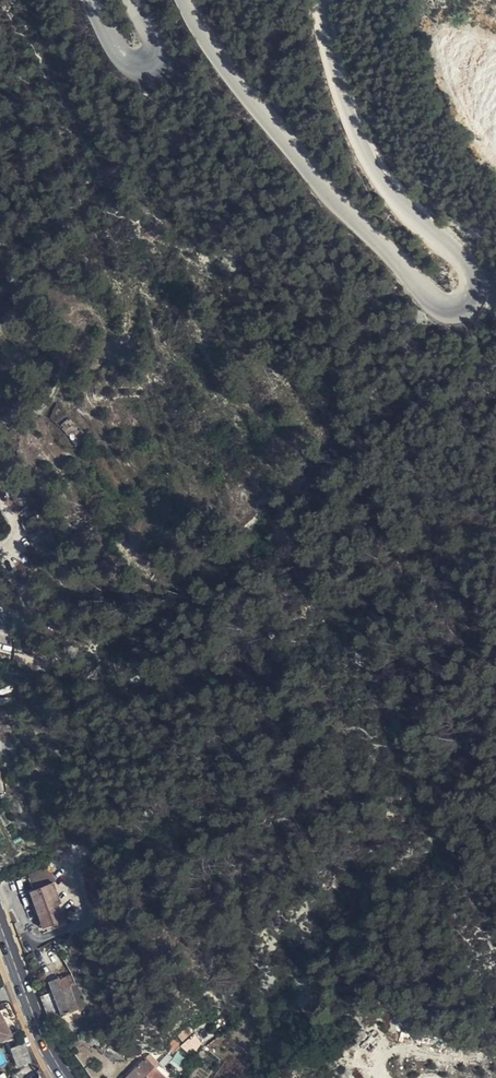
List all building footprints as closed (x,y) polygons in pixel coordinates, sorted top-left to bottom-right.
[(14,388),(23,393),(28,386),(20,378),(20,379),(14,372),(3,386),(12,388),(14,388)] [(50,417),(67,431),(74,423),(67,415),(56,404),(50,417)] [(70,434),(77,446),(89,438),(74,423),(67,431),(70,434)] [(24,519),(31,514),(25,507),(19,512),(24,519)] [(33,544),(47,536),(37,516),(34,518),(23,524),(33,544)] [(33,544),(38,554),(52,546),(47,536),(33,544)] [(335,788),(312,775),(308,783),(330,796),(335,788)] [(40,926),(46,925),(64,919),(65,918),(47,869),(32,875),(36,888),(28,892),(40,926)] [(64,919),(46,925),(48,933),(67,926),(64,919)] [(40,996),(49,1019),(64,1014),(78,1008),(79,1008),(70,984),(75,983),(69,975),(59,978),(59,977),(49,981),(53,991),(40,996)] [(78,1008),(64,1014),(67,1022),(81,1016),(78,1008)] [(12,1033),(0,1010),(0,1040),(12,1033)] [(199,1039),(202,1044),(214,1035),(211,1030),(199,1039)] [(198,1047),(202,1044),(199,1039),(195,1034),(182,1047),(194,1057),(198,1047)] [(25,1042),(13,1047),(19,1065),(31,1060),(25,1042)] [(165,1076),(145,1057),(125,1077),(163,1077),(165,1076)]
